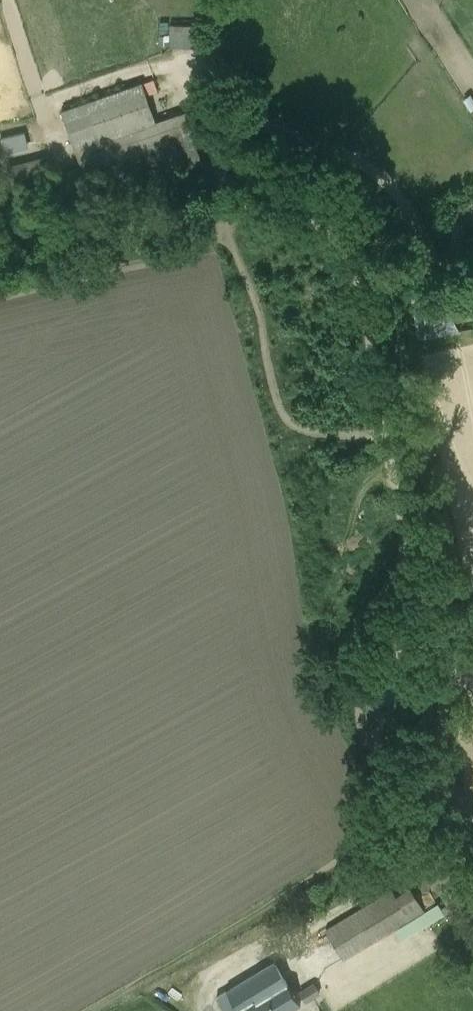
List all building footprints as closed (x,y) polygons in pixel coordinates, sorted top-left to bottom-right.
[(200,39),(175,38),(174,65),(199,65),(200,39)] [(84,178),(168,150),(148,92),(65,120),(84,178)] [(24,134),(4,137),(6,150),(26,148),(24,134)] [(452,312),(413,314),(414,335),(453,332),(452,312)] [(392,891),(325,931),(342,958),(420,911),(407,892),(396,898),(392,891)] [(244,981),(262,1010),(288,1010),(300,1004),(274,962),(244,981)] [(227,991),(237,1007),(231,1010),(262,1010),(244,981),(227,991)] [(216,998),(225,1010),(231,1010),(237,1007),(227,991),(216,998)]
